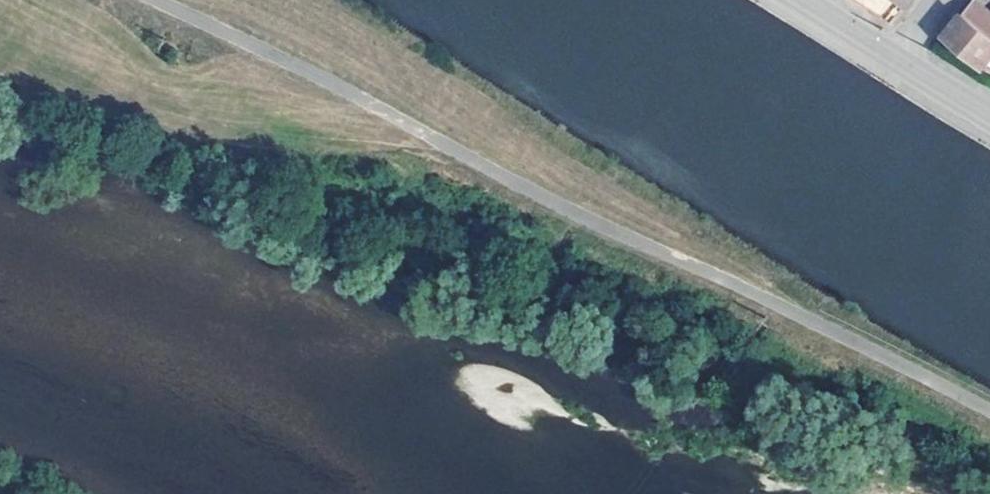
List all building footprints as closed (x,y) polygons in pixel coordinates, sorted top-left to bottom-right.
[(981,0),(979,0),(964,18),(950,36),(987,65),(989,61),(989,8),(981,0)]
